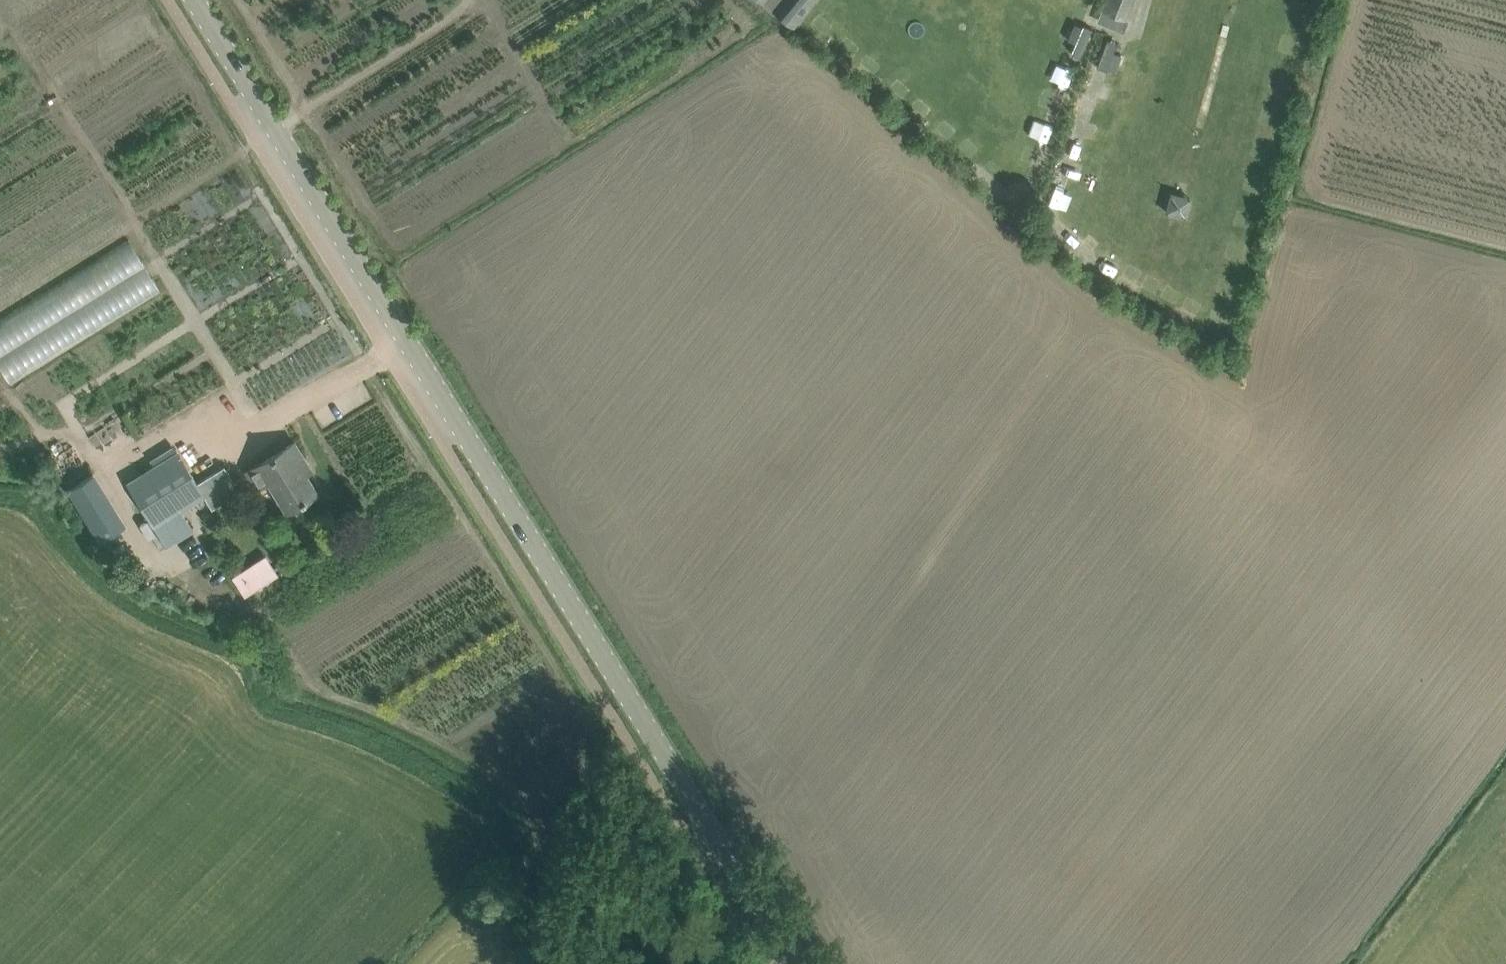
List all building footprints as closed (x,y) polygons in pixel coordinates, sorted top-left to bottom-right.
[(773,9),(793,25),(814,0),(781,0),(773,9)] [(1125,18),(1133,0),(1105,0),(1101,8),(1125,18)] [(1079,56),(1088,36),(1061,25),(1053,45),(1079,56)] [(1047,78),(1067,87),(1075,70),(1054,61),(1047,78)] [(1196,201),(1181,185),(1162,202),(1178,218),(1196,201)] [(0,311),(0,366),(4,374),(163,294),(136,243),(0,311)] [(301,500),(301,501),(306,498),(305,497),(316,491),(299,465),(305,461),(293,442),(244,472),(254,489),(266,481),(284,510),(301,500)] [(179,451),(127,483),(166,546),(191,530),(178,510),(205,493),(179,451)] [(125,523),(94,473),(69,489),(100,539),(125,523)] [(243,593),(280,575),(269,553),(232,571),(243,593)]
